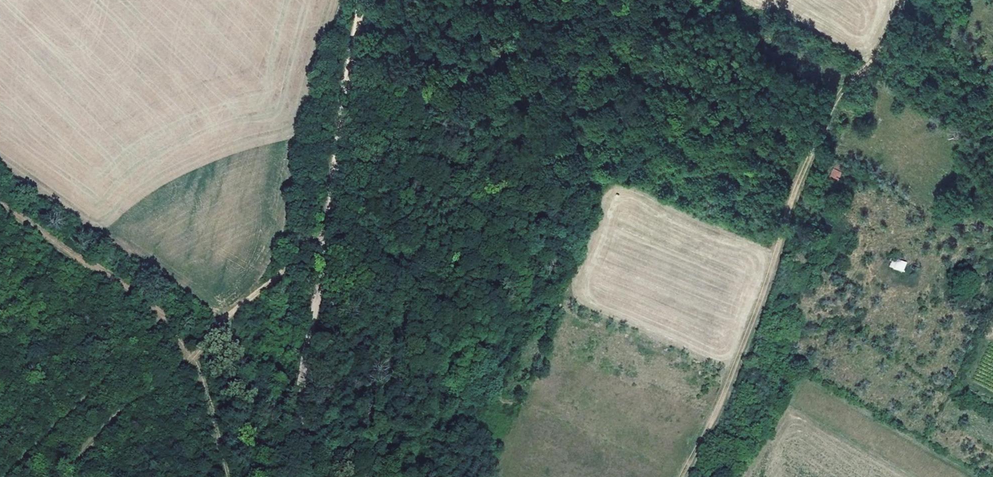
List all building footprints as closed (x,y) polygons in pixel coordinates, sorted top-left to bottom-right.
[(842,169),(835,166),(828,183),(835,186),(842,169)] [(905,263),(888,256),(884,266),(902,272),(905,263)]
